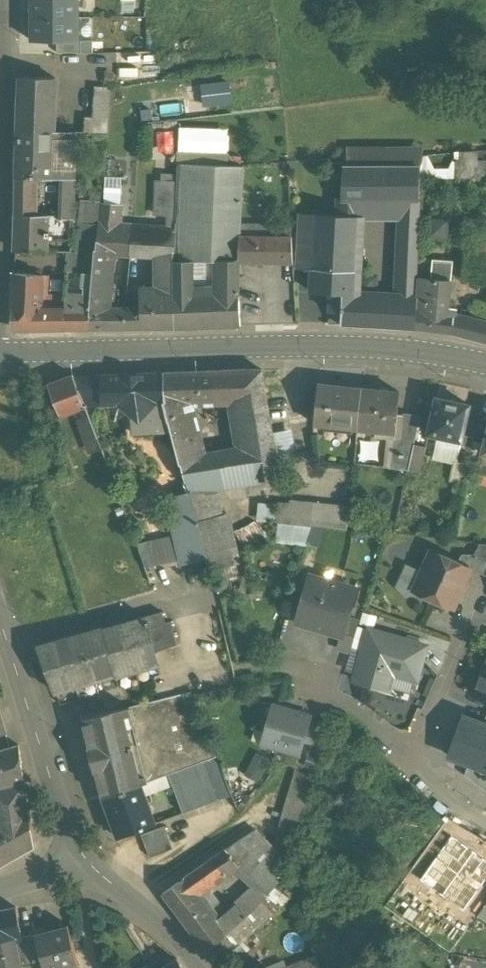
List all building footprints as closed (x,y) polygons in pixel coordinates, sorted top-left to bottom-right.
[(33,18),(79,19),(80,0),(33,0),(33,18)] [(79,40),(79,19),(33,18),(33,40),(57,40),(79,40)] [(79,40),(57,40),(57,52),(93,52),(93,40),(79,40)] [(55,78),(19,77),(18,131),(54,132),(55,78)] [(95,86),(93,118),(86,117),(84,132),(107,133),(111,88),(95,86)] [(54,132),(18,131),(17,178),(34,178),(53,179),(54,132)] [(76,132),(54,132),(53,179),(63,179),(75,179),(76,132)] [(457,154),(457,177),(484,177),(484,163),(478,163),(477,153),(457,154)] [(244,166),(178,164),(175,229),(175,249),(174,249),(174,255),(174,263),(192,262),(216,261),(239,261),(239,262),(240,262),(241,239),(244,166)] [(371,167),(344,167),(342,201),(371,201),(371,167)] [(421,167),(371,167),(371,201),(404,201),(419,201),(421,167)] [(34,178),(17,178),(16,215),(33,216),(34,178)] [(63,179),(62,219),(74,219),(74,201),(75,179),(63,179)] [(157,180),(155,227),(175,229),(175,181),(157,180)] [(102,204),(74,201),(74,219),(74,223),(99,227),(102,204)] [(419,201),(404,201),(403,224),(417,225),(419,201)] [(99,227),(97,250),(96,250),(95,258),(93,274),(93,277),(108,279),(111,252),(130,253),(134,224),(119,224),(121,206),(102,204),(99,227)] [(316,214),(300,213),(298,248),(298,261),(313,262),(316,214)] [(359,217),(316,214),(313,262),(311,292),(331,293),(336,294),(339,260),(356,261),(359,217)] [(33,216),(16,215),(15,251),(46,252),(47,216),(33,216)] [(431,232),(449,234),(451,218),(433,216),(431,232)] [(249,223),(249,233),(270,232),(270,222),(249,223)] [(155,227),(134,224),(130,253),(162,255),(174,255),(174,249),(175,249),(175,229),(155,227)] [(403,224),(401,224),(397,290),(399,297),(398,328),(415,329),(416,310),(417,298),(414,298),(417,225),(403,224)] [(292,237),(241,239),(240,262),(293,263),(292,237)] [(174,255),(162,255),(162,283),(163,283),(164,292),(175,292),(174,263),(174,255)] [(95,258),(80,256),(78,273),(93,274),(95,258)] [(451,273),(453,260),(438,259),(436,272),(451,273)] [(399,297),(352,294),(354,292),(356,261),(339,260),(336,294),(336,302),(342,303),(341,324),(398,328),(399,297)] [(192,262),(174,263),(175,292),(176,328),(240,326),(238,277),(239,262),(239,261),(216,261),(217,294),(193,296),(192,262)] [(57,271),(40,269),(38,273),(38,275),(44,275),(44,277),(56,278),(57,271)] [(451,273),(436,272),(435,282),(450,284),(451,275),(451,273)] [(38,275),(13,273),(10,325),(16,331),(59,330),(60,308),(41,308),(44,277),(44,275),(38,275)] [(108,279),(93,277),(92,290),(90,308),(88,330),(126,329),(126,312),(109,312),(111,295),(107,295),(108,279)] [(435,282),(422,281),(420,310),(416,310),(415,329),(452,334),(454,318),(454,316),(447,316),(450,284),(435,282)] [(92,290),(77,289),(75,308),(90,308),(92,290)] [(164,292),(142,292),(142,311),(126,312),(126,329),(176,328),(175,292),(164,292)] [(336,294),(331,293),(329,324),(341,324),(342,303),(336,302),(336,294)] [(88,330),(90,308),(75,308),(60,308),(59,330),(88,330)] [(454,318),(452,334),(485,342),(485,326),(454,318)] [(262,370),(243,370),(214,371),(215,401),(233,400),(242,451),(275,445),(262,370)] [(214,371),(165,373),(166,403),(190,402),(215,401),(214,371)] [(163,373),(100,375),(100,376),(74,377),(85,404),(119,403),(131,413),(132,414),(143,402),(163,401),(165,401),(163,373)] [(73,375),(49,384),(60,415),(73,410),(85,439),(95,435),(92,424),(85,404),(74,377),(73,375)] [(362,389),(319,385),(315,425),(358,429),(362,389)] [(401,393),(362,389),(358,429),(397,433),(401,393)] [(470,405),(436,398),(433,415),(426,413),(425,421),(431,423),(429,434),(444,437),(462,441),(463,435),(470,405)] [(163,401),(143,402),(132,414),(131,413),(132,427),(132,434),(171,432),(163,401)] [(190,402),(166,403),(169,417),(193,416),(190,402)] [(420,417),(404,415),(401,439),(401,440),(415,441),(420,417)] [(193,416),(169,417),(181,462),(204,458),(193,416)] [(85,439),(90,452),(100,449),(95,435),(85,439)] [(474,438),(463,435),(462,441),(460,449),(459,449),(451,482),(463,484),(468,463),(474,441),(474,438)] [(462,441),(444,437),(443,445),(459,449),(460,449),(462,441)] [(415,441),(401,440),(401,439),(395,438),(392,469),(408,470),(415,441)] [(485,444),(474,441),(468,463),(480,466),(483,453),(485,444)] [(204,458),(181,462),(186,482),(188,481),(191,490),(211,486),(280,476),(275,445),(242,451),(204,458)] [(484,454),(477,481),(485,483),(485,454),(484,454)] [(211,486),(191,490),(207,558),(210,569),(241,562),(229,515),(219,518),(211,486)] [(191,491),(167,498),(183,564),(207,558),(191,491)] [(315,502),(291,499),(291,502),(279,501),(277,521),(312,525),(315,502)] [(350,506),(315,502),(312,525),(325,527),(347,529),(350,506)] [(312,525),(307,543),(320,546),(325,527),(312,525)] [(475,555),(461,554),(458,562),(469,567),(485,575),(485,544),(479,543),(475,555)] [(458,562),(433,552),(418,587),(421,593),(432,598),(438,595),(454,602),(469,567),(458,562)] [(270,553),(249,556),(250,564),(271,562),(270,553)] [(210,569),(196,573),(200,589),(214,586),(210,569)] [(356,589),(310,576),(297,621),(341,634),(343,634),(348,616),(356,589)] [(165,616),(162,610),(145,615),(155,649),(178,643),(171,620),(166,621),(165,616)] [(145,615),(37,646),(55,693),(115,676),(115,677),(159,664),(155,649),(145,615)] [(348,616),(343,634),(341,634),(337,647),(350,651),(351,647),(358,626),(359,620),(348,616)] [(370,630),(358,626),(351,647),(364,651),(370,630)] [(429,643),(371,627),(370,630),(364,651),(356,678),(388,687),(393,669),(420,676),(429,643)] [(485,668),(475,694),(485,698),(485,668)] [(191,690),(129,706),(148,781),(168,773),(215,755),(191,690)] [(311,715),(273,704),(262,742),(300,753),(311,715)] [(129,706),(83,718),(90,746),(87,747),(93,771),(96,770),(103,797),(140,783),(148,781),(129,706)] [(458,735),(485,746),(485,725),(484,724),(465,717),(458,735)] [(458,735),(450,755),(469,762),(485,769),(485,746),(458,735)] [(25,780),(19,745),(0,751),(0,787),(25,780)] [(215,755),(168,773),(183,813),(231,795),(216,755),(215,755)] [(469,762),(465,774),(484,789),(485,790),(485,769),(469,762)] [(297,766),(274,846),(290,861),(316,770),(297,766)] [(0,787),(0,865),(35,845),(25,780),(0,787)] [(140,783),(103,797),(118,837),(155,823),(140,783)] [(173,849),(165,826),(143,835),(151,857),(173,849)] [(257,831),(226,851),(236,865),(257,885),(268,896),(269,895),(268,893),(274,887),(287,871),(290,861),(274,846),(257,831)] [(465,911),(485,881),(485,858),(452,834),(420,879),(465,911)] [(237,904),(228,911),(218,919),(197,892),(236,865),(226,851),(163,893),(206,951),(211,947),(228,933),(247,915),(237,904)] [(257,885),(237,904),(247,915),(268,896),(257,885)] [(228,933),(239,945),(270,917),(287,901),(274,887),(268,893),(269,895),(268,896),(247,915),(228,933)] [(0,910),(0,941),(16,938),(21,936),(20,930),(21,930),(16,907),(0,910)] [(36,934),(45,967),(67,967),(79,965),(68,925),(36,934)] [(21,936),(16,938),(22,967),(24,967),(41,964),(39,954),(40,953),(36,934),(35,933),(21,936)] [(228,933),(211,947),(222,962),(238,946),(239,945),(228,933)] [(336,937),(318,944),(322,954),(340,946),(336,937)] [(0,941),(0,967),(22,967),(16,938),(0,941)] [(139,967),(158,967),(161,966),(156,958),(139,967)] [(163,967),(183,967),(177,959),(163,967)] [(294,967),(320,967),(316,959),(294,967)]
